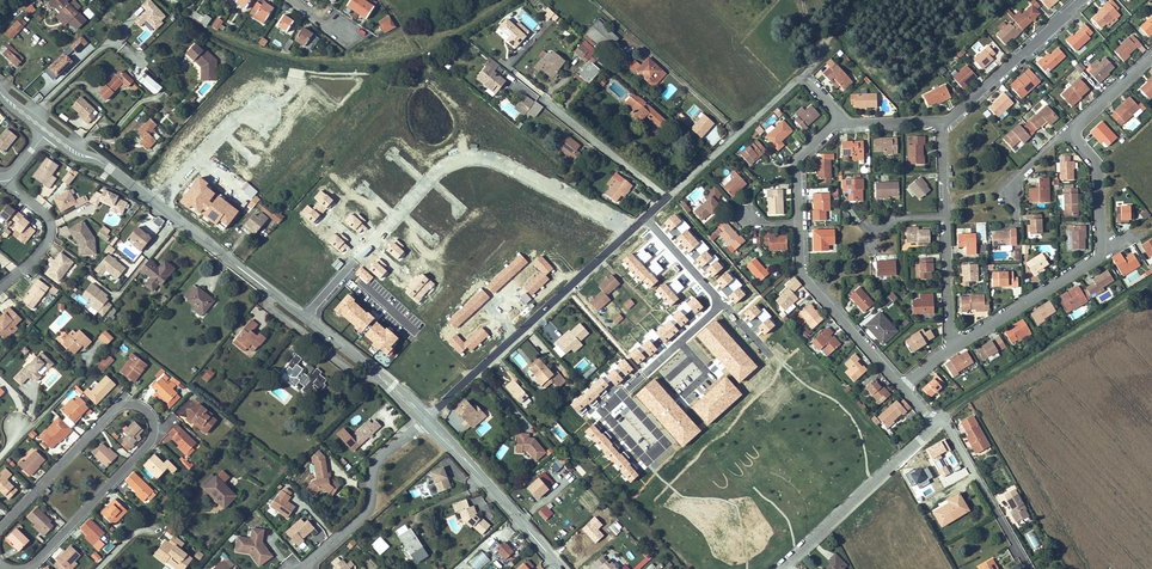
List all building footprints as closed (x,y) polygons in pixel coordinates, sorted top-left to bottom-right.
[(77,11),(71,5),(68,1),(69,0),(54,0),(53,1),(58,6),(56,8),(60,12),(57,15),(67,25),(69,22),(73,25),(74,25),(77,29),(86,20),(87,19),(79,12),(77,11)] [(76,0),(71,5),(77,11),(82,6),(76,0)] [(150,0),(147,0),(141,5),(146,10),(134,21),(140,27),(147,21),(155,30),(164,23),(161,20),(166,16),(150,0)] [(251,0),(237,0),(236,2),(245,9),(251,0)] [(273,8),(261,0),(258,0),(250,11),(254,13),(252,16),(263,23),(273,8)] [(365,0),(351,0),(344,10),(349,13),(352,9),(353,7),(358,10),(365,0)] [(367,17),(374,7),(371,4),(365,0),(358,10),(356,13),(361,16),(362,14),(367,17)] [(1039,14),(1035,10),(1039,6),(1034,0),(1033,0),(1030,3),(1032,6),(1016,20),(1014,22),(1015,23),(1022,31),(1032,21),(1035,21),(1035,19),(1039,14)] [(1048,9),(1052,6),(1051,4),(1055,0),(1040,0),(1048,9)] [(1100,29),(1118,13),(1107,2),(1104,6),(1105,8),(1098,14),(1092,20),(1100,29)] [(28,16),(36,10),(31,4),(23,10),(28,16)] [(89,19),(95,14),(88,7),(83,12),(89,19)] [(138,16),(144,10),(141,7),(135,12),(138,16)] [(1007,10),(1005,12),(1014,22),(1016,20),(1013,17),(1007,10)] [(1022,15),(1019,12),(1013,17),(1016,20),(1022,15)] [(208,24),(211,19),(205,15),(204,17),(201,22),(206,26),(208,24)] [(286,31),(293,21),(283,15),(277,25),(286,31)] [(17,20),(24,26),(27,23),(20,16),(17,20)] [(1140,28),(1148,37),(1151,34),(1151,17),(1140,28)] [(221,24),(222,23),(217,19),(212,27),(217,30),(218,29),(219,27),(221,24)] [(513,25),(507,19),(498,28),(507,35),(509,33),(511,36),(507,41),(515,48),(525,36),(513,25)] [(11,25),(18,32),(23,27),(16,20),(11,25)] [(513,25),(525,36),(530,32),(518,20),(513,25)] [(618,37),(598,20),(586,34),(606,51),(618,37)] [(1019,35),(1023,31),(1022,31),(1015,23),(1011,27),(1009,24),(1006,27),(1001,31),(996,36),(1004,45),(1011,39),(1017,33),(1019,35)] [(1090,39),(1088,37),(1093,33),(1085,24),(1081,28),(1082,30),(1074,37),(1068,43),(1076,52),(1090,39)] [(18,32),(11,25),(4,32),(11,39),(18,32)] [(311,50),(319,38),(303,28),(295,40),(311,50)] [(88,42),(81,35),(70,46),(77,53),(88,42)] [(287,50),(293,41),(289,38),(281,52),(290,54),(290,51),(287,50)] [(1138,49),(1142,46),(1136,40),(1133,43),(1129,39),(1114,52),(1123,61),(1129,55),(1137,48),(1138,49)] [(14,50),(8,44),(5,47),(11,52),(14,50)] [(187,58),(197,46),(196,44),(185,55),(187,58)] [(69,46),(64,52),(68,55),(73,50),(69,46)] [(217,77),(217,61),(205,49),(203,51),(197,46),(187,58),(193,63),(195,61),(202,68),(202,79),(211,80),(211,76),(217,77)] [(588,51),(581,46),(576,52),(582,58),(588,51)] [(24,59),(14,50),(11,52),(5,47),(1,51),(17,67),(21,62),(21,61),(24,59)] [(988,47),(984,50),(984,51),(991,58),(995,54),(988,47)] [(1050,71),(1065,58),(1058,49),(1050,56),(1044,62),(1041,60),(1037,64),(1044,72),(1045,71),(1045,68),(1048,68),(1050,71)] [(982,70),(993,60),(984,51),(973,61),(982,70)] [(72,62),(63,52),(47,67),(56,77),(72,62)] [(565,61),(554,52),(546,62),(542,59),(535,67),(539,71),(541,69),(551,76),(554,72),(556,74),(559,70),(558,69),(565,61)] [(1044,62),(1050,56),(1048,54),(1041,60),(1044,62)] [(648,58),(642,64),(636,71),(647,80),(648,78),(652,81),(658,75),(659,76),(663,72),(663,71),(648,58)] [(642,64),(636,59),(630,65),(636,71),(642,64)] [(1107,74),(1114,68),(1105,59),(1100,63),(1094,69),(1089,73),(1099,84),(1103,81),(1101,80),(1107,74)] [(495,93),(505,81),(499,76),(495,77),(493,75),(495,73),(493,71),(496,68),(487,60),(484,64),(486,66),(478,76),(485,82),(484,84),(495,93)] [(1100,63),(1097,60),(1091,66),(1094,69),(1100,63)] [(588,83),(600,70),(591,62),(579,75),(588,83)] [(1085,69),(1080,63),(1078,64),(1074,68),(1080,74),(1085,69)] [(976,77),(967,67),(953,79),(961,88),(968,82),(970,83),(976,77)] [(853,82),(840,68),(835,72),(833,70),(831,68),(824,75),(830,82),(834,79),(837,82),(839,84),(840,86),(844,90),(853,82)] [(1020,82),(1031,72),(1029,70),(1018,80),(1020,82)] [(105,100),(122,83),(125,86),(126,86),(128,87),(133,82),(125,74),(123,73),(122,72),(121,72),(119,72),(118,73),(99,94),(105,100)] [(162,88),(143,72),(137,79),(151,91),(153,93),(154,93),(156,93),(158,92),(160,91),(162,88)] [(658,75),(652,81),(650,83),(654,87),(665,74),(663,72),(659,76),(658,75)] [(1021,98),(1040,82),(1031,72),(1020,82),(1018,80),(1010,86),(1021,98)] [(1151,97),(1151,79),(1140,90),(1149,100),(1151,97)] [(1080,98),(1088,90),(1079,80),(1062,96),(1070,104),(1079,97),(1080,98)] [(951,98),(945,86),(923,96),(929,106),(937,102),(944,99),(945,101),(951,98)] [(32,98),(36,102),(42,96),(39,93),(32,98)] [(876,108),(876,94),(854,95),(855,105),(855,106),(866,105),(866,108),(876,108)] [(997,118),(1013,104),(1005,94),(989,108),(997,118)] [(529,109),(534,103),(524,95),(516,105),(523,111),(526,107),(529,109)] [(666,123),(638,97),(637,98),(633,95),(626,102),(634,110),(630,114),(640,122),(646,115),(657,124),(656,125),(661,129),(666,123)] [(93,109),(80,97),(71,106),(78,112),(85,118),(83,120),(87,123),(94,116),(90,113),(93,109)] [(1072,107),(1081,99),(1080,98),(1079,97),(1070,104),(1072,107)] [(1124,123),(1139,109),(1140,110),(1144,106),(1140,103),(1137,106),(1130,99),(1115,113),(1124,123)] [(533,117),(541,107),(535,101),(534,103),(529,109),(527,112),(533,117)] [(807,127),(820,116),(811,106),(805,112),(798,118),(795,121),(805,132),(808,129),(807,127)] [(1057,119),(1053,115),(1054,114),(1047,106),(1029,121),(1037,130),(1046,122),(1049,126),(1057,119)] [(534,117),(542,107),(541,107),(533,117),(534,117)] [(798,118),(805,112),(802,108),(795,114),(798,118)] [(777,109),(774,112),(779,117),(782,114),(777,109)] [(193,114),(188,110),(180,119),(185,123),(190,118),(193,114)] [(59,116),(66,121),(68,118),(61,113),(59,116)] [(690,129),(703,139),(715,123),(703,113),(690,129)] [(1124,123),(1115,113),(1111,116),(1120,126),(1124,123)] [(165,130),(173,124),(168,117),(160,124),(165,130)] [(155,133),(154,132),(155,130),(153,128),(156,125),(150,120),(138,133),(144,139),(141,143),(148,150),(156,141),(152,137),(155,133)] [(1037,130),(1029,121),(1026,124),(1033,132),(1037,130)] [(792,132),(783,122),(768,135),(773,141),(771,143),(778,151),(784,146),(781,142),(792,132)] [(1116,139),(1102,123),(1090,133),(1094,137),(1096,135),(1103,142),(1108,147),(1116,139)] [(1030,138),(1019,126),(1003,140),(1011,149),(1015,145),(1014,145),(1019,140),(1023,145),(1030,138)] [(3,152),(17,136),(6,127),(0,135),(0,149),(3,152)] [(85,130),(76,127),(75,133),(83,136),(85,130)] [(759,127),(754,131),(759,136),(763,132),(759,127)] [(579,146),(565,135),(558,144),(557,145),(565,151),(571,156),(569,157),(573,161),(579,153),(576,150),(579,146)] [(1103,142),(1096,135),(1094,137),(1100,144),(1103,142)] [(923,156),(922,146),(925,146),(924,137),(913,138),(913,146),(909,146),(909,165),(921,164),(921,158),(921,156),(923,156)] [(898,150),(897,138),(874,139),(874,152),(886,152),(886,155),(893,155),(893,150),(898,150)] [(864,157),(863,142),(856,143),(857,145),(853,145),(853,143),(842,143),(843,156),(853,155),(853,158),(864,157)] [(763,154),(762,153),(765,150),(759,143),(755,146),(754,144),(741,155),(750,165),(755,161),(753,160),(757,156),(759,158),(763,154)] [(832,178),(830,159),(833,159),(833,154),(824,154),(824,159),(818,160),(818,168),(819,168),(819,172),(818,171),(819,179),(821,179),(832,178)] [(1073,180),(1072,162),(1069,162),(1069,156),(1060,157),(1060,181),(1073,180)] [(45,186),(50,189),(57,178),(53,175),(59,165),(46,157),(36,172),(43,177),(40,180),(46,184),(45,186)] [(75,177),(68,171),(61,180),(68,185),(75,177)] [(628,189),(631,186),(631,185),(624,179),(624,178),(620,175),(616,179),(613,176),(612,176),(605,183),(610,187),(605,194),(615,201),(621,194),(626,187),(628,189)] [(738,191),(746,184),(738,175),(734,178),(723,188),(732,197),(738,191)] [(926,188),(922,183),(923,181),(921,178),(910,187),(920,200),(929,192),(926,188)] [(1049,203),(1048,178),(1036,179),(1037,189),(1029,189),(1029,194),(1032,194),(1033,203),(1049,203)] [(862,190),(862,180),(843,180),(843,193),(848,193),(849,202),(860,202),(860,190),(862,190)] [(899,196),(899,183),(875,184),(876,199),(881,199),(881,197),(888,197),(899,196)] [(716,189),(712,185),(705,191),(708,195),(712,191),(716,189)] [(70,190),(53,198),(61,213),(74,205),(75,200),(72,195),(75,193),(73,189),(70,190)] [(97,191),(89,202),(98,205),(100,201),(111,207),(109,211),(122,215),(125,208),(128,209),(130,205),(128,204),(128,203),(118,198),(119,196),(104,189),(102,194),(97,191)] [(716,189),(712,191),(719,198),(722,195),(716,189)] [(1077,204),(1077,189),(1063,189),(1064,215),(1075,215),(1075,204),(1077,204)] [(783,214),(783,203),(780,203),(780,195),(782,195),(782,190),(773,191),(774,197),(768,198),(769,215),(783,214)] [(712,215),(720,207),(715,202),(719,198),(712,191),(708,195),(704,199),(707,202),(695,212),(702,221),(710,213),(712,215)] [(830,212),(829,194),(813,194),(813,201),(817,202),(817,211),(813,211),(813,221),(826,221),(825,212),(830,212)] [(83,196),(75,200),(74,205),(77,209),(89,202),(86,195),(84,197),(83,196)] [(279,213),(263,199),(255,208),(259,211),(261,210),(277,224),(283,217),(281,215),(282,214),(280,212),(279,213)] [(690,210),(682,202),(680,205),(687,213),(690,210)] [(8,204),(0,214),(0,216),(7,221),(10,216),(17,222),(14,226),(21,232),(28,224),(30,222),(22,216),(23,215),(16,209),(15,210),(8,204)] [(1077,217),(1077,204),(1075,204),(1075,215),(1064,215),(1064,218),(1077,217)] [(1133,220),(1132,207),(1116,207),(1117,223),(1121,223),(1121,221),(1128,220),(1133,220)] [(1146,208),(1139,213),(1144,220),(1151,215),(1146,208)] [(257,233),(268,219),(261,214),(257,218),(254,215),(246,224),(257,233)] [(1041,232),(1041,215),(1026,215),(1026,220),(1029,220),(1030,232),(1041,232)] [(68,229),(78,244),(79,255),(96,254),(95,238),(83,220),(68,229)] [(745,242),(740,236),(739,237),(726,223),(719,230),(722,233),(720,235),(729,246),(730,245),(735,250),(745,242)] [(28,224),(21,232),(26,236),(28,238),(35,229),(28,224)] [(257,233),(246,224),(244,226),(254,235),(257,233)] [(986,243),(986,224),(977,224),(977,243),(986,243)] [(104,225),(101,229),(108,234),(111,230),(104,225)] [(1083,239),(1083,232),(1085,232),(1085,226),(1074,227),(1074,231),(1066,232),(1067,251),(1084,251),(1083,239)] [(142,251),(152,238),(148,235),(137,227),(130,237),(136,242),(134,245),(142,251)] [(10,232),(6,228),(2,234),(6,237),(10,232)] [(108,234),(101,229),(97,235),(107,242),(111,237),(108,234)] [(709,238),(716,232),(713,229),(706,235),(709,238)] [(930,244),(929,231),(919,232),(918,229),(907,230),(907,241),(918,241),(918,243),(918,244),(930,244)] [(722,233),(719,230),(710,239),(712,242),(720,235),(722,233)] [(1016,239),(1015,230),(1010,230),(1009,233),(992,234),(992,246),(1010,245),(1010,240),(1016,239)] [(26,236),(21,232),(17,237),(22,241),(26,236)] [(835,245),(834,232),(813,232),(814,252),(824,252),(824,245),(828,245),(835,245)] [(787,250),(787,237),(769,237),(769,235),(763,235),(764,243),(768,243),(769,251),(787,250)] [(976,254),(975,235),(957,235),(957,245),(965,244),(965,247),(966,255),(976,254)] [(118,239),(115,236),(109,245),(112,247),(118,239)] [(1142,246),(1149,258),(1151,257),(1151,241),(1142,246)] [(115,250),(108,244),(105,249),(105,250),(104,252),(107,255),(110,254),(111,255),(115,250)] [(74,262),(60,252),(55,260),(57,261),(53,266),(51,265),(45,274),(58,284),(74,262)] [(117,279),(126,267),(107,253),(94,270),(101,275),(105,270),(117,279)] [(1121,274),(1139,264),(1134,255),(1125,261),(1124,259),(1120,253),(1112,258),(1121,274)] [(1048,265),(1041,255),(1025,264),(1033,277),(1038,275),(1036,272),(1042,269),(1048,265)] [(765,270),(755,259),(747,267),(760,282),(770,273),(767,269),(765,270)] [(931,272),(931,263),(933,263),(933,259),(920,259),(920,265),(921,277),(921,280),(931,280),(931,272)] [(161,285),(174,269),(165,261),(161,266),(162,266),(159,271),(152,265),(154,263),(150,260),(140,271),(144,274),(145,272),(152,278),(146,285),(153,290),(159,283),(161,285)] [(896,276),(896,261),(887,262),(887,263),(881,263),(881,262),(876,262),(877,276),(896,276)] [(977,282),(977,265),(962,266),(962,275),(962,282),(968,282),(977,282)] [(1103,288),(1114,281),(1108,271),(1099,277),(1100,278),(1094,281),(1095,284),(1091,286),(1095,293),(1096,296),(1104,291),(1103,288)] [(1018,288),(1017,277),(1013,277),(1013,273),(992,274),(992,287),(1002,286),(1013,286),(1013,288),(1018,288)] [(606,280),(598,287),(602,291),(606,295),(619,284),(611,275),(608,278),(606,280)] [(968,287),(968,282),(962,282),(962,275),(960,275),(961,287),(968,287)] [(30,294),(24,301),(33,309),(51,288),(39,277),(27,291),(30,294)] [(801,285),(794,278),(790,282),(797,290),(801,285)] [(784,312),(798,300),(793,294),(797,290),(790,282),(785,286),(788,289),(781,295),(782,296),(784,297),(777,304),(784,312)] [(108,295),(92,283),(83,294),(94,303),(91,307),(103,316),(112,305),(107,301),(108,299),(107,297),(108,295)] [(214,301),(198,288),(198,289),(194,286),(184,297),(201,311),(204,313),(214,301)] [(1095,293),(1091,286),(1086,289),(1090,296),(1095,293)] [(1081,301),(1079,299),(1084,296),(1079,287),(1074,290),(1075,291),(1069,295),(1068,293),(1058,298),(1066,311),(1071,307),(1081,301)] [(874,304),(859,289),(850,298),(855,303),(864,313),(874,304)] [(591,300),(589,303),(596,311),(609,299),(606,295),(602,291),(594,298),(591,300)] [(882,302),(888,308),(898,299),(892,292),(882,302)] [(934,314),(933,295),(920,295),(920,301),(912,301),(913,315),(934,314)] [(777,304),(784,297),(782,296),(775,302),(777,304)] [(967,311),(975,310),(984,310),(984,311),(988,311),(988,302),(984,302),(983,296),(969,297),(969,298),(960,298),(960,313),(967,313),(967,311)] [(1073,311),(1088,302),(1086,298),(1081,301),(1071,307),(1073,310),(1073,311)] [(629,300),(623,305),(627,309),(633,304),(629,300)] [(1044,319),(1056,311),(1050,302),(1031,314),(1037,323),(1044,319)] [(2,311),(5,313),(2,316),(0,316),(0,334),(3,337),(10,330),(11,332),(16,326),(13,324),(16,321),(12,316),(16,313),(7,305),(2,311)] [(823,321),(809,305),(799,314),(813,330),(823,321)] [(112,319),(118,310),(112,307),(107,315),(112,319)] [(64,313),(60,317),(66,321),(69,317),(64,313)] [(618,314),(612,319),(616,324),(622,318),(618,314)] [(890,325),(880,314),(876,317),(880,321),(880,320),(887,327),(890,325)] [(897,333),(890,325),(887,327),(880,320),(880,321),(876,317),(866,327),(869,331),(870,330),(878,338),(877,339),(882,345),(884,343),(885,344),(897,333)] [(245,331),(237,340),(247,348),(248,347),(251,344),(256,348),(259,345),(265,338),(260,334),(259,335),(257,337),(252,332),(253,330),(257,325),(251,321),(243,330),(245,331)] [(1017,340),(1030,332),(1023,321),(1010,329),(1011,330),(1005,334),(1012,344),(1018,341),(1017,340)] [(588,333),(580,323),(570,332),(562,339),(561,337),(555,343),(565,354),(571,348),(579,341),(588,333)] [(808,328),(802,332),(805,337),(811,333),(808,328)] [(832,340),(830,337),(833,334),(828,329),(812,343),(819,351),(824,347),(830,355),(839,347),(832,340)] [(86,348),(92,342),(87,337),(80,330),(73,338),(70,336),(64,342),(66,343),(71,349),(70,351),(75,355),(80,349),(79,348),(82,345),(86,348)] [(562,339),(570,332),(569,330),(561,337),(562,339)] [(878,338),(870,330),(869,331),(877,339),(878,338)] [(113,338),(105,331),(99,337),(108,345),(113,338)] [(924,343),(934,338),(930,332),(924,335),(922,331),(910,338),(911,339),(905,343),(908,348),(911,346),(914,351),(922,347),(921,345),(924,343)] [(1020,343),(1032,335),(1030,332),(1017,340),(1018,341),(1020,343)] [(840,346),(834,338),(832,340),(839,347),(840,346)] [(247,348),(237,340),(235,343),(245,351),(247,348)] [(983,360),(997,352),(998,353),(1002,350),(996,340),(992,343),(991,342),(977,350),(978,352),(975,354),(979,360),(982,358),(983,360)] [(571,348),(574,352),(582,345),(579,341),(571,348)] [(297,355),(300,350),(294,345),(288,352),(293,355),(295,353),(297,355)] [(20,351),(25,355),(29,350),(24,346),(20,351)] [(307,356),(300,350),(297,355),(304,361),(307,356)] [(14,378),(21,384),(29,375),(36,381),(40,377),(35,372),(43,364),(48,368),(52,364),(41,353),(36,358),(30,364),(28,365),(27,364),(14,378)] [(973,363),(966,353),(958,357),(954,360),(950,363),(945,366),(953,379),(958,375),(956,373),(973,363)] [(107,368),(114,361),(107,354),(100,361),(106,367),(107,368)] [(137,379),(147,365),(132,354),(129,358),(131,359),(121,372),(132,381),(135,377),(137,379)] [(30,364),(36,358),(32,355),(27,361),(30,364)] [(309,378),(301,372),(303,370),(297,365),(300,360),(295,356),(287,366),(289,367),(285,373),(291,377),(288,381),(295,386),(300,381),(303,384),(309,378)] [(867,371),(858,361),(859,360),(855,356),(845,364),(849,369),(848,370),(853,375),(857,379),(867,371)] [(575,367),(585,379),(596,368),(586,357),(575,367)] [(106,367),(100,361),(96,365),(102,372),(106,367)] [(553,375),(540,361),(531,369),(538,377),(535,379),(544,389),(552,382),(558,388),(565,381),(556,372),(553,375)] [(314,368),(308,363),(304,368),(311,373),(314,368)] [(520,388),(515,382),(518,379),(510,369),(505,373),(512,381),(505,387),(520,403),(528,396),(520,388)] [(209,379),(214,374),(209,370),(205,376),(209,379)] [(313,386),(314,384),(320,389),(324,385),(323,384),(326,379),(320,375),(321,373),(316,370),(310,378),(309,378),(303,384),(306,386),(304,389),(309,393),(314,387),(313,386)] [(100,401),(116,384),(107,376),(91,392),(100,401)] [(935,394),(941,388),(940,387),(943,383),(936,376),(933,379),(934,380),(923,391),(930,399),(935,394)] [(177,394),(161,378),(155,385),(158,388),(155,390),(168,403),(177,394)] [(890,396),(887,392),(886,393),(881,388),(875,381),(865,389),(877,402),(878,400),(881,404),(890,396)] [(531,393),(524,385),(520,388),(528,396),(531,393)] [(83,393),(96,405),(100,401),(91,392),(87,388),(83,393)] [(88,408),(84,405),(85,403),(79,398),(75,402),(66,411),(70,415),(68,417),(73,422),(80,414),(79,414),(81,412),(83,413),(85,411),(88,408)] [(66,411),(75,402),(72,399),(61,411),(64,413),(66,411)] [(466,401),(455,411),(459,416),(460,415),(466,420),(462,424),(467,429),(471,426),(473,428),(485,416),(475,405),(472,408),(466,401)] [(911,409),(904,401),(899,405),(906,413),(911,409)] [(906,413),(899,405),(897,402),(878,419),(886,428),(892,422),(901,415),(902,416),(906,413)] [(211,426),(216,420),(210,416),(209,417),(204,413),(206,411),(198,404),(194,408),(189,409),(190,418),(197,423),(198,422),(202,425),(200,428),(200,429),(206,433),(211,426)] [(202,425),(198,422),(197,423),(190,418),(189,409),(187,410),(188,418),(200,428),(202,425)] [(68,434),(66,432),(70,427),(59,417),(50,426),(53,429),(42,440),(50,448),(51,449),(57,442),(62,437),(64,438),(68,434)] [(990,446),(973,417),(962,423),(963,425),(969,437),(968,438),(977,453),(990,446)] [(373,435),(382,426),(376,420),(372,423),(369,420),(353,433),(357,443),(360,446),(364,442),(370,437),(371,439),(374,437),(373,435)] [(138,436),(143,430),(135,422),(128,428),(126,426),(123,430),(125,432),(124,432),(133,441),(136,438),(138,436)] [(196,444),(177,425),(169,433),(174,438),(173,439),(187,453),(196,444)] [(42,440),(53,429),(50,426),(40,437),(42,440)] [(357,443),(343,428),(336,434),(353,453),(360,446),(357,443)] [(522,450),(527,450),(535,460),(545,452),(533,437),(530,437),(530,439),(527,439),(527,433),(518,433),(518,437),(516,437),(516,448),(522,448),(522,450)] [(133,441),(127,435),(123,440),(125,443),(128,440),(133,444),(140,438),(138,436),(136,438),(133,441)] [(133,444),(128,440),(125,443),(132,448),(134,446),(133,444)] [(113,455),(108,450),(102,444),(93,453),(107,467),(118,456),(115,453),(113,455)] [(121,448),(118,451),(123,457),(126,454),(121,448)] [(312,463),(314,463),(316,480),(313,480),(305,491),(315,496),(319,491),(324,490),(329,493),(334,488),(337,490),(341,485),(331,477),(329,477),(328,473),(326,459),(326,457),(319,450),(312,456),(312,463)] [(45,460),(36,451),(25,462),(20,467),(29,476),(45,460)] [(557,472),(569,458),(564,453),(551,467),(557,472)] [(162,471),(166,467),(168,469),(173,474),(177,470),(167,460),(163,464),(154,455),(152,457),(144,465),(149,470),(154,475),(156,474),(159,477),(164,473),(162,471)] [(182,456),(178,460),(188,470),(192,466),(182,456)] [(286,474),(292,468),(289,466),(283,472),(286,474)] [(449,489),(445,479),(447,478),(443,467),(430,472),(438,493),(442,491),(448,489),(449,489)] [(6,481),(11,475),(5,469),(0,473),(0,474),(2,476),(0,478),(0,488),(1,490),(0,491),(9,499),(17,491),(6,481)] [(222,472),(216,478),(223,484),(229,478),(222,472)] [(153,492),(134,473),(126,481),(130,485),(135,490),(138,493),(145,500),(147,498),(153,492)] [(212,475),(202,485),(206,488),(215,479),(212,475)] [(223,484),(216,478),(215,479),(206,488),(205,489),(218,502),(219,500),(226,507),(236,497),(223,484)] [(539,479),(528,488),(537,499),(548,490),(539,479)] [(285,487),(283,490),(290,495),(292,493),(285,487)] [(425,487),(411,491),(412,497),(427,493),(425,487)] [(337,490),(334,488),(329,493),(333,496),(337,490)] [(288,501),(291,496),(290,495),(283,490),(281,489),(269,506),(286,519),(295,506),(288,501)] [(1025,510),(1015,491),(1006,496),(1009,500),(1007,501),(1013,513),(1013,516),(1017,522),(1021,519),(1023,521),(1028,517),(1024,510),(1025,510)] [(150,501),(156,495),(153,492),(147,498),(150,501)] [(145,500),(138,493),(137,494),(144,501),(145,500)] [(969,511),(959,494),(952,499),(954,502),(952,504),(959,517),(969,511)] [(477,511),(475,506),(470,507),(467,499),(457,503),(459,511),(464,510),(467,519),(468,521),(466,523),(471,527),(473,526),(482,535),(488,530),(490,527),(487,523),(482,518),(481,519),(480,519),(476,514),(475,513),(474,512),(477,511)] [(117,521),(127,511),(115,500),(111,503),(114,505),(104,516),(112,524),(115,520),(117,521)] [(104,516),(114,505),(111,503),(101,514),(104,516)] [(959,517),(952,504),(950,505),(949,504),(942,508),(934,513),(942,527),(959,517)] [(547,506),(543,509),(549,515),(553,512),(547,506)] [(50,521),(43,514),(37,508),(28,517),(37,525),(42,531),(41,532),(44,536),(48,532),(53,527),(53,526),(50,523),(51,522),(50,521)] [(538,512),(546,521),(550,517),(549,515),(543,509),(543,508),(538,512)] [(467,519),(464,510),(460,511),(463,520),(465,522),(466,523),(468,521),(467,519)] [(314,527),(307,519),(304,522),(301,519),(285,532),(291,539),(289,540),(298,551),(306,544),(301,538),(314,527)] [(101,537),(104,534),(93,523),(90,520),(81,528),(87,534),(84,537),(93,546),(101,537)] [(615,520),(601,534),(609,542),(623,528),(615,520)] [(416,537),(411,529),(408,531),(405,525),(396,531),(402,540),(411,554),(413,552),(420,548),(413,538),(416,537)] [(263,543),(264,529),(252,527),(250,538),(237,536),(235,552),(249,554),(259,568),(273,556),(263,543)] [(29,541),(16,529),(14,531),(7,538),(12,542),(14,545),(15,544),(18,547),(21,550),(29,541)] [(1025,535),(1034,549),(1041,545),(1032,531),(1025,535)] [(183,544),(174,537),(168,545),(169,546),(167,548),(163,545),(155,556),(165,564),(167,562),(171,556),(173,557),(171,560),(183,568),(185,568),(192,559),(179,549),(183,544)] [(380,555),(389,547),(381,537),(372,545),(380,555)] [(422,547),(416,537),(413,538),(420,548),(422,547)] [(349,545),(352,547),(358,542),(355,539),(349,545)] [(104,549),(107,552),(114,545),(111,542),(104,549)] [(513,553),(504,543),(501,546),(496,542),(489,548),(497,557),(501,554),(505,560),(513,553)] [(78,558),(80,556),(79,555),(71,546),(65,552),(60,557),(58,556),(55,559),(58,561),(53,566),(57,568),(73,568),(76,566),(77,564),(74,562),(78,558)] [(491,560),(481,550),(468,563),(474,568),(482,568),(491,560)] [(101,557),(96,552),(92,557),(97,561),(101,557)] [(844,563),(835,554),(828,561),(831,564),(836,561),(841,566),(844,563)] [(171,560),(173,557),(171,556),(167,562),(176,568),(183,568),(171,560)] [(611,562),(609,564),(602,556),(595,562),(602,568),(618,568),(611,562)] [(332,566),(335,568),(351,568),(340,558),(332,566)] [(632,568),(640,568),(648,562),(644,558),(632,568)] [(992,559),(980,566),(982,568),(998,568),(992,559)] [(524,564),(529,568),(531,568),(534,567),(528,561),(524,564)] [(843,568),(846,565),(844,563),(841,566),(836,561),(831,564),(827,568),(844,568),(843,568)]
